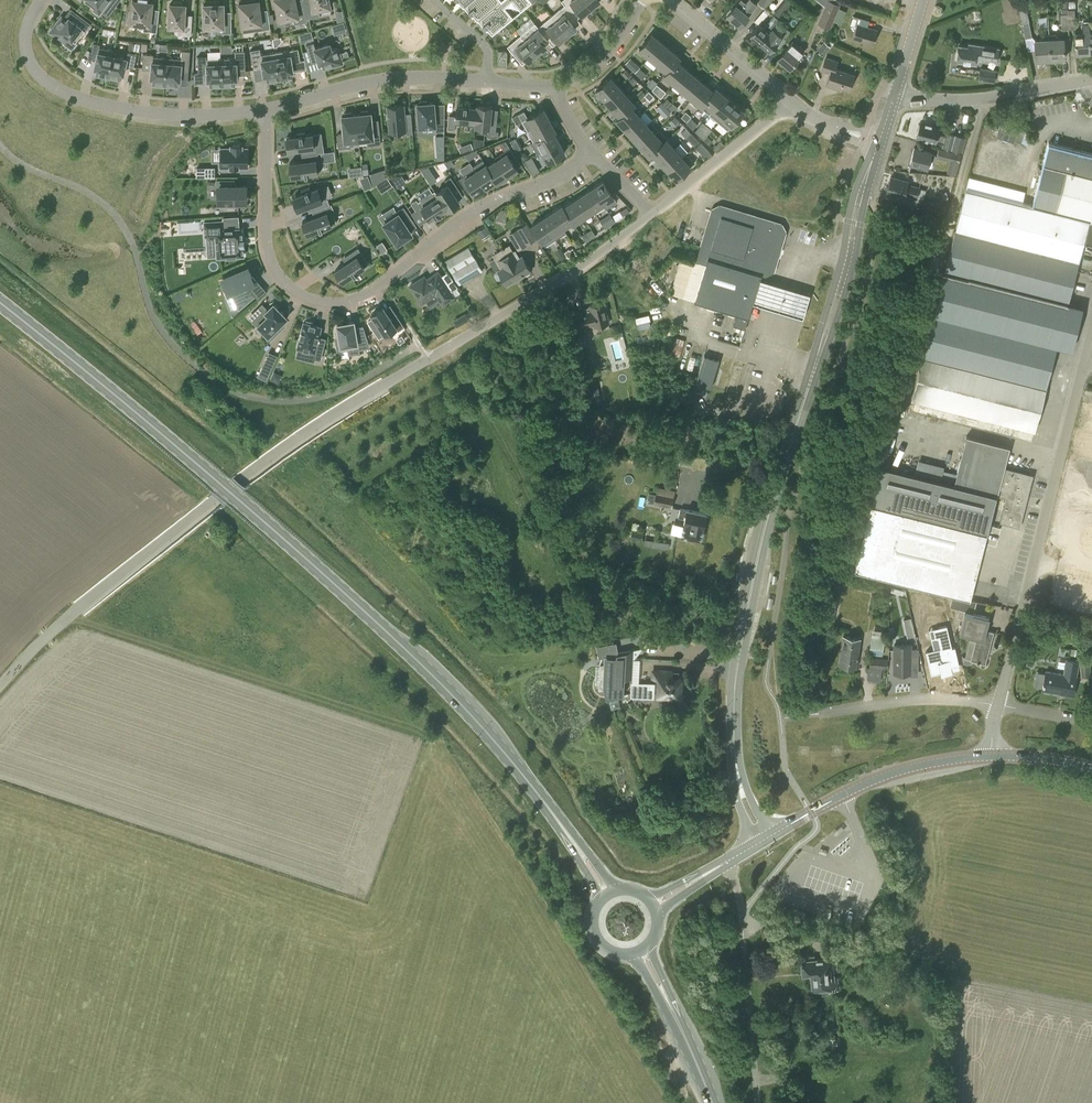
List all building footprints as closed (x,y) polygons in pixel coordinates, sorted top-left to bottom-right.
[(111,0),(84,0),(101,13),(111,0)] [(150,0),(135,0),(134,0),(133,0),(130,23),(144,24),(143,31),(157,32),(158,18),(157,19),(150,19),(152,2),(150,2),(150,0)] [(253,31),(270,29),(269,16),(261,17),(259,0),(256,1),(256,0),(241,0),(241,3),(239,3),(242,26),(252,24),(253,31)] [(304,7),(297,9),(295,0),(275,0),(279,20),(293,17),(294,24),(308,21),(307,19),(304,7)] [(304,7),(307,19),(320,16),(318,9),(330,6),(329,0),(311,0),(311,2),(304,4),(304,7)] [(465,6),(469,11),(468,12),(471,15),(472,15),(477,21),(479,19),(501,1),(500,0),(471,0),(465,5),(465,6)] [(479,19),(484,25),(483,25),(486,29),(487,28),(492,35),(513,18),(504,7),(513,0),(521,11),(531,2),(530,0),(502,0),(501,1),(479,19)] [(591,8),(584,0),(562,0),(561,0),(564,5),(565,4),(577,18),(581,14),(582,16),(591,8)] [(591,8),(600,1),(599,0),(584,0),(591,8)] [(752,0),(749,0),(746,3),(742,0),(740,0),(727,15),(741,26),(749,16),(748,15),(757,5),(752,0)] [(831,0),(828,0),(825,5),(817,23),(830,28),(833,21),(835,16),(838,8),(840,4),(831,0)] [(183,4),(184,2),(181,1),(178,1),(175,1),(172,2),(172,4),(170,3),(169,26),(179,27),(178,34),(191,35),(192,20),(192,22),(184,21),(185,4),(183,4)] [(221,4),(221,1),(206,1),(206,4),(203,4),(204,27),(218,27),(218,33),(232,33),(231,16),(231,18),(224,18),(223,4),(221,4)] [(580,22),(577,18),(565,4),(564,5),(551,16),(568,35),(576,28),(575,26),(580,22)] [(1025,39),(1032,38),(1026,5),(1019,7),(1025,39)] [(780,7),(775,14),(780,18),(786,11),(780,7)] [(1068,13),(1068,29),(1076,29),(1075,9),(1067,10),(1067,13),(1068,13)] [(92,24),(77,12),(72,19),(69,17),(67,20),(62,16),(50,31),(64,42),(71,47),(75,42),(84,30),(86,32),(92,24)] [(773,27),(780,20),(774,15),(764,28),(759,23),(750,34),(760,43),(773,27)] [(559,42),(568,35),(551,16),(538,27),(550,41),(549,41),(552,45),(558,41),(559,42)] [(873,44),(877,30),(864,26),(866,20),(854,16),(851,24),(857,26),(853,38),(873,44)] [(331,25),(333,34),(346,30),(343,21),(331,25)] [(538,27),(535,23),(521,34),(537,54),(546,46),(545,45),(549,41),(550,41),(538,27)] [(1084,55),(1084,52),(1090,52),(1088,31),(1089,31),(1089,23),(1088,23),(1083,24),(1083,32),(1074,32),(1075,53),(1077,52),(1077,56),(1084,55)] [(782,35),(773,27),(760,43),(770,51),(782,36),(786,40),(792,32),(787,28),(782,35)] [(311,30),(299,34),(301,43),(314,39),(311,30)] [(648,56),(661,41),(652,33),(639,48),(648,56)] [(529,61),(537,54),(521,34),(507,46),(522,64),(527,60),(529,61)] [(1036,60),(1050,59),(1049,34),(1042,35),(1042,39),(1035,39),(1036,60)] [(1049,34),(1050,59),(1064,58),(1063,38),(1056,38),(1056,34),(1049,34)] [(129,40),(127,47),(136,49),(138,43),(129,40)] [(658,64),(670,49),(661,41),(648,56),(658,64)] [(790,68),(804,51),(792,41),(778,58),(790,68)] [(823,55),(831,46),(824,41),(817,50),(823,55)] [(315,48),(314,42),(306,45),(311,62),(318,60),(319,63),(322,62),(324,68),(342,63),(341,58),(339,53),(338,48),(331,50),(330,43),(315,48)] [(112,55),(113,55),(114,50),(99,47),(100,44),(94,43),(92,51),(89,50),(88,58),(96,60),(95,68),(97,68),(96,75),(108,77),(112,55)] [(999,48),(969,44),(968,47),(958,45),(956,60),(976,63),(977,55),(997,58),(999,48)] [(280,79),(275,52),(261,54),(260,48),(250,50),(254,69),(263,68),(264,75),(266,75),(267,81),(280,79)] [(275,52),(280,79),(292,77),(291,71),(293,70),(292,63),(301,61),(298,48),(275,52)] [(667,72),(676,60),(680,56),(670,49),(658,64),(667,72)] [(167,57),(165,85),(177,86),(178,80),(180,80),(181,72),(188,73),(190,51),(182,50),(181,58),(167,57)] [(507,65),(507,52),(506,50),(498,50),(498,65),(507,65)] [(112,55),(108,77),(120,80),(121,73),(123,74),(125,66),(134,68),(137,53),(128,51),(127,58),(113,55),(112,55)] [(221,58),(222,86),(234,85),(234,79),(237,79),(236,71),(245,70),(244,51),(234,51),(235,57),(221,58)] [(165,85),(167,57),(153,56),(153,54),(143,53),(142,69),(151,70),(151,77),(153,78),(153,84),(165,85)] [(222,86),(221,58),(207,59),(207,56),(198,56),(198,73),(207,72),(207,80),(210,80),(210,86),(222,86)] [(849,89),(854,74),(835,68),(837,62),(825,58),(822,69),(830,72),(826,85),(835,88),(836,85),(849,89)] [(673,83),(686,68),(676,60),(667,72),(664,75),(673,83)] [(635,72),(640,67),(636,63),(630,68),(635,72)] [(642,79),(647,74),(640,68),(635,73),(642,79)] [(682,90),(694,75),(686,68),(673,83),(682,90)] [(994,82),(996,70),(980,68),(979,80),(994,82)] [(626,79),(631,74),(626,69),(621,73),(626,79)] [(691,98),(703,83),(694,75),(682,90),(691,98)] [(604,99),(618,85),(610,76),(596,90),(604,99)] [(633,85),(638,81),(633,76),(629,80),(633,85)] [(656,83),(651,79),(647,84),(652,89),(656,83)] [(700,105),(713,91),(703,83),(691,98),(700,105)] [(611,107),(626,94),(618,85),(604,99),(611,107)] [(709,114),(725,95),(716,87),(713,91),(700,105),(699,106),(709,114)] [(666,92),(661,88),(657,94),(661,98),(666,92)] [(650,100),(654,96),(649,91),(645,95),(650,100)] [(620,117),(633,104),(635,103),(626,94),(611,107),(620,117)] [(722,118),(734,102),(725,95),(709,114),(709,115),(713,110),(722,118)] [(672,102),(667,98),(663,103),(668,107),(672,102)] [(420,103),(417,103),(417,104),(419,126),(435,125),(435,131),(444,131),(444,115),(435,116),(434,102),(427,102),(426,100),(419,101),(420,103)] [(662,111),(666,107),(662,102),(656,107),(660,112),(662,111)] [(734,102),(722,118),(731,126),(744,110),(734,102)] [(674,113),(678,107),(672,103),(668,108),(674,113)] [(639,115),(639,116),(642,114),(633,104),(620,117),(616,120),(624,128),(639,115)] [(404,105),(387,106),(387,108),(389,131),(406,130),(406,133),(413,133),(411,117),(405,118),(404,105)] [(475,121),(477,107),(457,105),(456,116),(449,115),(448,128),(455,129),(456,119),(475,121)] [(498,137),(498,131),(496,131),(497,120),(490,119),(492,106),(477,105),(477,107),(475,121),(475,125),(489,127),(489,132),(488,136),(498,137)] [(662,111),(666,116),(671,112),(666,107),(662,111)] [(532,129),(550,120),(544,108),(527,117),(524,111),(518,114),(520,116),(522,120),(521,120),(527,132),(532,129)] [(368,110),(361,111),(361,114),(356,114),(359,139),(367,139),(368,145),(381,144),(379,129),(372,130),(370,113),(368,113),(368,110)] [(351,112),(344,113),(344,115),(342,116),(344,133),(337,134),(338,148),(352,147),(351,140),(359,139),(356,114),(351,115),(351,112)] [(691,117),(686,112),(681,117),(686,122),(691,117)] [(647,124),(639,116),(639,115),(624,128),(632,137),(647,124)] [(678,120),(674,116),(670,120),(674,124),(678,120)] [(693,129),(698,124),(691,117),(686,122),(693,129)] [(550,120),(532,129),(537,139),(553,131),(555,130),(550,120)] [(659,129),(651,120),(647,124),(632,137),(640,146),(655,133),(654,133),(659,129)] [(945,135),(937,132),(939,126),(921,121),(920,123),(918,124),(917,128),(919,129),(917,137),(943,144),(943,146),(951,148),(962,151),(966,137),(946,132),(945,135)] [(1021,142),(1025,130),(1001,122),(996,136),(1014,142),(1015,140),(1021,142)] [(708,133),(699,126),(695,131),(704,139),(707,135),(708,133)] [(691,133),(686,128),(681,132),(686,137),(691,133)] [(652,152),(667,139),(667,138),(659,129),(654,133),(655,133),(640,146),(648,155),(652,152)] [(553,131),(537,139),(531,143),(537,154),(539,152),(559,142),(553,131)] [(305,134),(305,132),(297,134),(297,136),(286,137),(288,150),(304,148),(305,154),(317,153),(317,146),(314,146),(312,134),(305,134)] [(694,146),(699,141),(692,133),(686,137),(694,146)] [(713,141),(707,135),(704,139),(709,144),(713,141)] [(660,161),(675,148),(667,139),(652,152),(660,161)] [(720,140),(713,148),(716,151),(725,144),(720,140)] [(505,141),(499,143),(504,151),(509,147),(505,141)] [(559,142),(539,152),(545,163),(565,152),(559,142)] [(701,142),(695,147),(701,153),(706,148),(701,142)] [(1091,218),(1091,154),(1048,143),(1032,205),(966,187),(945,272),(935,308),(925,346),(920,366),(914,387),(908,410),(1032,442),(1056,346),(1046,343),(1057,300),(1068,302),(1089,218),(1091,218)] [(242,148),(242,145),(231,145),(231,147),(221,147),(221,167),(230,167),(239,167),(247,167),(247,148),(242,148)] [(518,169),(516,167),(521,164),(509,147),(504,151),(495,157),(507,176),(518,169)] [(933,161),(935,154),(931,153),(931,152),(914,147),(910,163),(927,168),(929,160),(933,161)] [(668,170),(682,157),(675,148),(660,161),(668,170)] [(956,175),(961,154),(939,148),(937,158),(950,161),(946,173),(956,175)] [(528,157),(524,151),(519,155),(522,160),(528,157)] [(469,160),(475,156),(471,152),(466,155),(469,160)] [(305,154),(305,160),(289,162),(291,174),(320,171),(317,153),(305,154)] [(682,157),(668,170),(676,179),(690,166),(682,157)] [(448,167),(454,164),(451,159),(444,162),(448,167)] [(507,176),(496,159),(487,165),(496,181),(497,182),(507,176)] [(485,164),(476,170),(487,187),(496,181),(487,165),(485,164)] [(536,164),(529,168),(532,174),(539,170),(536,164)] [(197,176),(214,176),(214,167),(197,168),(197,176)] [(432,173),(428,167),(422,171),(426,177),(432,173)] [(369,173),(373,182),(387,177),(384,168),(369,173)] [(487,187),(476,170),(474,168),(459,178),(468,192),(473,189),(476,194),(487,187)] [(402,174),(390,177),(397,188),(406,182),(402,174)] [(458,187),(450,176),(445,180),(448,184),(436,192),(438,195),(446,208),(447,210),(459,202),(452,191),(458,187)] [(916,198),(919,187),(907,184),(908,182),(891,177),(886,193),(903,198),(904,194),(916,198)] [(235,179),(217,179),(217,187),(219,186),(219,201),(245,201),(245,186),(235,186),(235,179)] [(592,187),(603,204),(606,208),(617,201),(603,180),(592,187)] [(370,181),(362,184),(364,190),(372,187),(370,181)] [(293,197),(298,209),(313,203),(315,209),(330,204),(327,198),(325,199),(320,186),(311,190),(310,188),(302,191),(303,193),(293,197)] [(593,211),(603,204),(592,187),(582,194),(593,211)] [(582,194),(573,200),(584,217),(593,211),(582,194)] [(446,208),(438,195),(422,206),(416,199),(411,202),(418,213),(423,210),(429,219),(446,208)] [(573,200),(563,206),(574,223),(584,217),(573,200)] [(943,216),(946,205),(928,201),(926,211),(943,216)] [(307,234),(337,222),(332,211),(334,210),(331,203),(330,204),(315,209),(318,215),(302,221),(307,234)] [(765,276),(773,272),(786,231),(781,223),(719,204),(711,208),(700,245),(695,261),(706,264),(694,300),(694,301),(736,314),(733,326),(745,329),(752,306),(751,306),(753,302),(759,279),(761,275),(765,276)] [(574,223),(563,206),(562,205),(552,211),(565,230),(574,224),(574,223)] [(629,211),(626,206),(619,211),(622,215),(629,211)] [(415,224),(404,207),(397,212),(398,214),(384,223),(398,243),(412,234),(408,228),(415,224)] [(565,230),(552,211),(542,218),(556,239),(566,232),(565,230)] [(545,246),(556,239),(542,218),(531,224),(545,246)] [(610,223),(606,218),(602,222),(605,227),(610,223)] [(244,256),(242,227),(225,228),(224,219),(203,220),(204,237),(214,236),(216,258),(244,256)] [(605,228),(601,222),(596,225),(600,231),(605,228)] [(526,223),(508,234),(518,250),(536,240),(526,223)] [(485,226),(477,231),(481,237),(488,232),(485,226)] [(590,238),(586,232),(581,235),(585,241),(590,238)] [(582,243),(578,237),(572,241),(576,247),(582,243)] [(387,249),(382,241),(375,246),(380,254),(387,249)] [(459,284),(482,270),(468,246),(445,260),(459,284)] [(510,263),(518,279),(531,271),(522,256),(518,259),(510,246),(502,251),(510,263)] [(353,277),(359,272),(358,270),(369,263),(358,247),(345,256),(349,261),(335,270),(342,281),(352,275),(353,277)] [(569,249),(564,252),(568,257),(576,252),(573,247),(569,249)] [(508,285),(518,279),(510,263),(502,251),(494,256),(502,269),(499,270),(499,271),(495,273),(495,275),(498,280),(500,280),(504,278),(508,285)] [(566,256),(563,252),(558,255),(561,260),(566,256)] [(695,261),(681,256),(670,292),(694,300),(706,264),(695,261)] [(248,265),(220,277),(228,295),(232,293),(239,309),(255,295),(248,286),(256,283),(248,265)] [(410,285),(418,297),(421,302),(436,293),(443,304),(453,297),(438,272),(423,282),(422,281),(421,280),(420,280),(419,280),(418,280),(410,285)] [(759,279),(753,302),(794,314),(802,317),(809,293),(801,291),(759,279)] [(924,303),(927,290),(918,287),(915,300),(924,303)] [(594,326),(608,323),(603,302),(589,306),(590,311),(585,312),(578,314),(582,327),(594,324),(594,326)] [(271,340),(279,331),(282,328),(279,325),(287,317),(273,303),(265,311),(268,314),(257,325),(265,332),(264,333),(271,340)] [(389,315),(383,306),(371,314),(376,321),(374,322),(377,330),(380,327),(385,335),(396,327),(398,330),(404,326),(395,311),(389,315)] [(465,313),(459,317),(462,323),(469,320),(465,313)] [(313,324),(314,322),(306,320),(306,323),(304,322),(298,347),(308,350),(307,356),(320,359),(324,343),(317,341),(321,326),(313,324)] [(355,328),(354,321),(344,323),(345,324),(337,325),(339,337),(336,337),(338,349),(349,348),(348,344),(356,343),(357,348),(368,346),(362,327),(355,328)] [(672,332),(666,330),(663,338),(669,341),(672,332)] [(671,344),(669,353),(680,356),(685,340),(674,336),(671,344)] [(616,362),(627,358),(620,338),(609,342),(616,362)] [(270,371),(277,355),(269,352),(262,368),(270,371)] [(710,388),(719,360),(704,355),(698,374),(695,384),(710,388)] [(281,377),(279,374),(274,371),(270,380),(278,383),(281,377)] [(593,404),(601,402),(598,388),(590,390),(593,404)] [(1082,459),(1091,465),(1091,414),(1082,459)] [(1023,501),(1030,474),(1004,467),(1009,447),(966,436),(956,475),(952,474),(950,480),(952,480),(951,483),(881,465),(881,468),(873,497),(872,503),(871,503),(854,570),(858,571),(947,594),(947,592),(970,597),(976,574),(984,545),(999,548),(991,579),(1006,583),(1018,538),(1009,536),(1010,533),(1012,525),(1020,527),(1026,502),(1023,501)] [(1052,547),(1091,556),(1091,477),(1052,547)] [(672,507),(675,490),(657,486),(656,494),(649,492),(647,502),(672,507)] [(701,539),(707,514),(680,508),(678,517),(686,519),(682,535),(701,539)] [(642,540),(644,532),(632,530),(631,538),(642,540)] [(668,548),(669,543),(645,539),(644,545),(668,548)] [(1048,609),(1091,620),(1091,600),(1081,598),(1083,591),(1053,585),(1048,609)] [(970,599),(970,597),(947,592),(947,594),(953,596),(950,607),(965,610),(959,633),(976,637),(971,660),(986,664),(994,631),(986,629),(989,617),(973,613),(976,601),(970,599)] [(773,597),(767,596),(765,607),(771,608),(773,597)] [(833,622),(837,602),(827,600),(823,620),(833,622)] [(910,617),(903,619),(904,625),(912,623),(910,617)] [(940,648),(926,651),(931,674),(943,672),(944,675),(952,673),(951,666),(959,665),(955,647),(952,648),(947,625),(934,628),(935,637),(938,637),(940,648)] [(884,649),(885,635),(872,633),(870,647),(884,649)] [(856,667),(860,638),(843,636),(839,664),(856,667)] [(604,655),(618,652),(616,642),(596,646),(599,657),(604,656),(604,655)] [(918,661),(918,652),(918,648),(911,648),(911,645),(894,644),(894,673),(910,673),(911,661),(918,661)] [(1029,652),(1037,654),(1039,647),(1031,644),(1029,652)] [(618,652),(604,655),(604,656),(606,664),(607,665),(606,682),(609,697),(617,695),(623,694),(625,678),(632,678),(633,658),(634,648),(618,652)] [(888,669),(888,658),(870,657),(870,668),(888,669)] [(1081,677),(1090,676),(1089,658),(1080,659),(1081,677)] [(1076,676),(1078,662),(1066,660),(1064,674),(1046,671),(1042,689),(1060,692),(1060,690),(1073,693),(1076,676)] [(651,670),(651,678),(657,678),(659,678),(658,696),(658,702),(679,703),(679,696),(681,696),(681,694),(683,693),(683,689),(682,688),(682,678),(671,678),(671,671),(659,670),(651,670)] [(640,684),(639,693),(654,694),(655,685),(640,684)] [(617,695),(609,697),(612,709),(620,707),(617,695)] [(842,825),(833,832),(836,835),(845,828),(842,825)] [(863,962),(865,952),(854,949),(847,947),(845,957),(863,962)] [(836,962),(836,953),(822,955),(823,957),(814,958),(814,955),(808,955),(808,958),(802,959),(803,974),(811,973),(813,991),(835,989),(835,986),(839,986),(838,976),(835,977),(834,967),(837,967),(836,962)] [(826,1046),(841,1045),(840,1035),(826,1036),(826,1046)]
